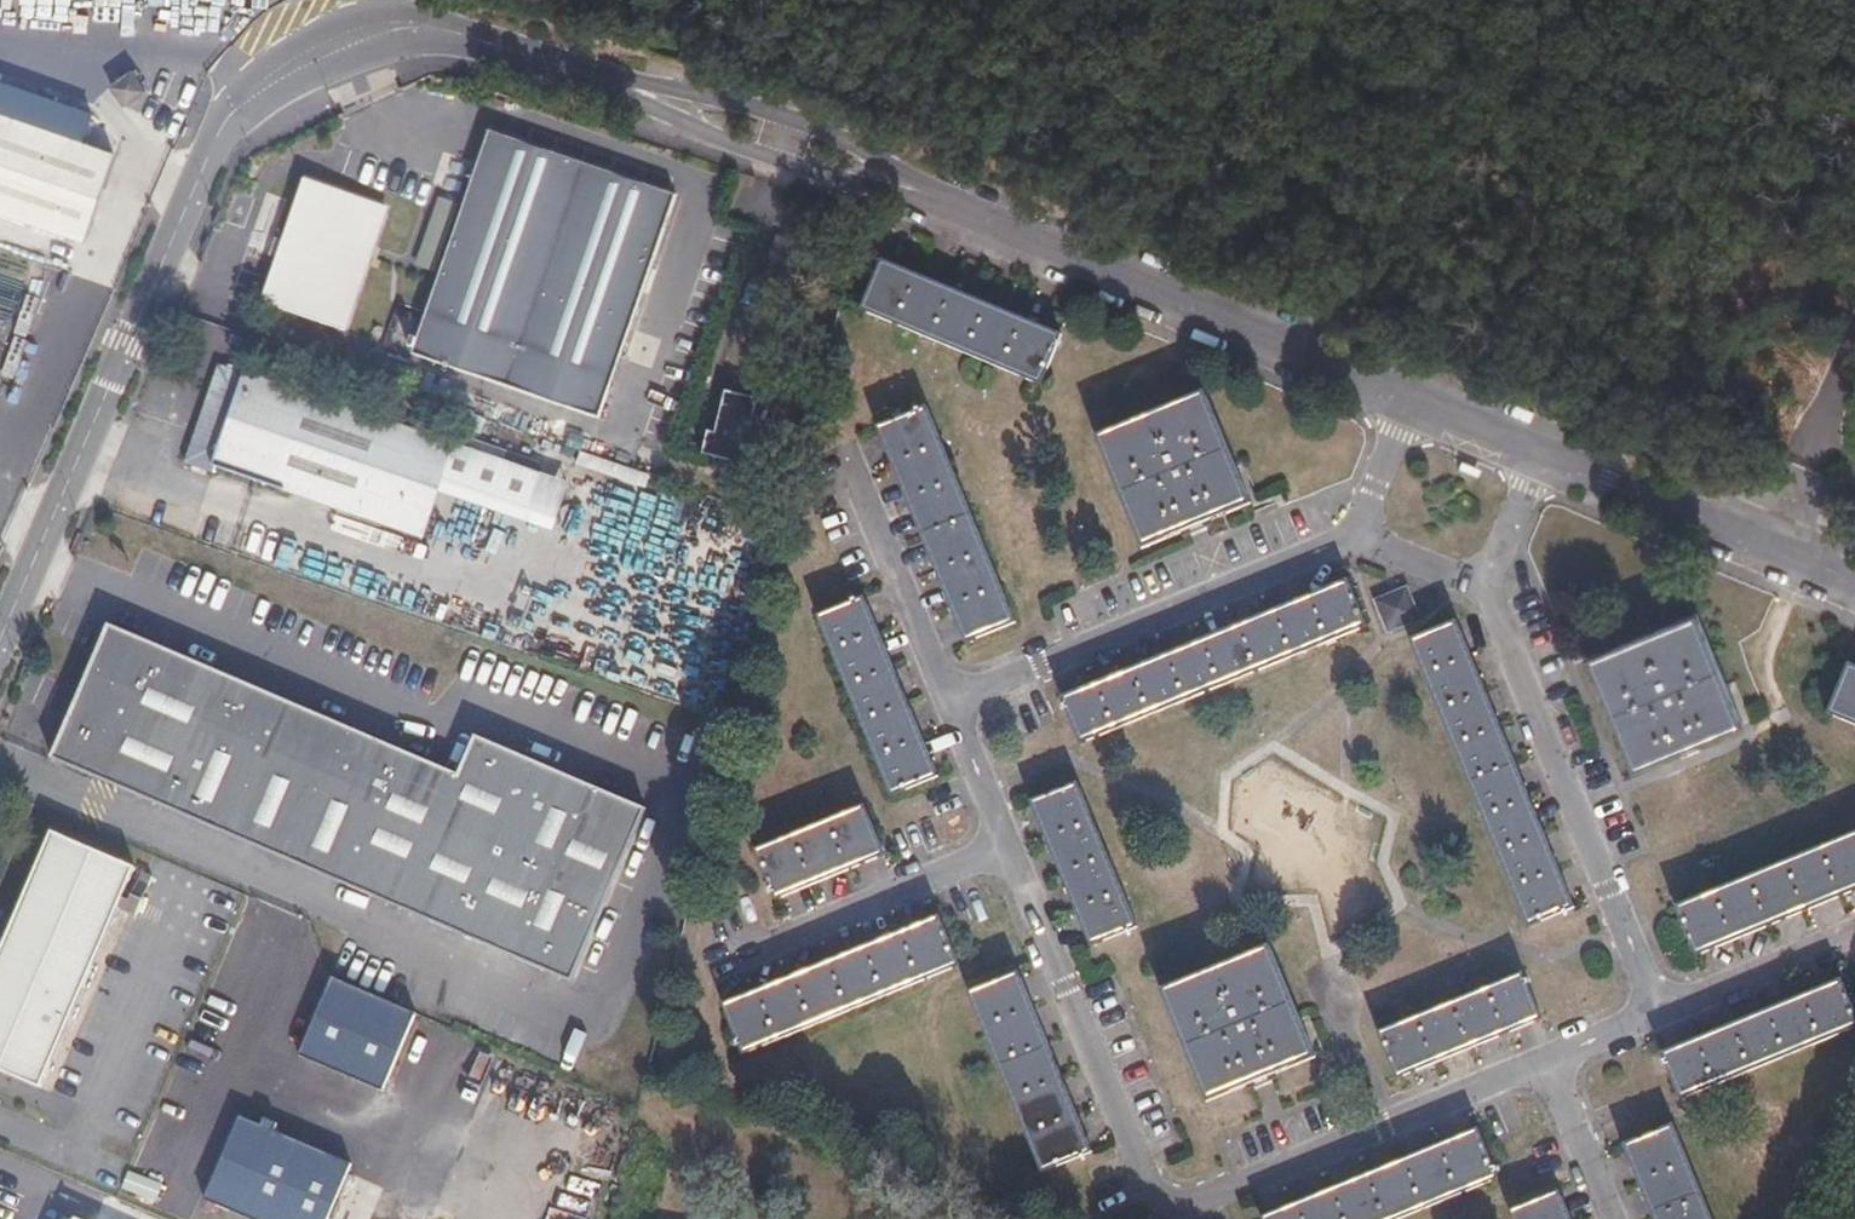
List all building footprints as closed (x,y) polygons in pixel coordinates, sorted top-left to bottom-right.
[(157,103),(148,88),(146,89),(135,74),(115,88),(125,104),(124,106),(134,119),(157,103)] [(94,117),(84,113),(23,92),(0,84),(0,213),(32,225),(84,243),(98,204),(115,157),(83,144),(94,117)] [(640,312),(663,247),(679,200),(670,196),(607,173),(495,134),(484,165),(459,233),(434,305),(426,325),(399,315),(387,348),(428,362),(510,390),(580,414),(601,422),(616,379),(640,312)] [(366,275),(389,212),(310,184),(297,219),(276,278),(266,306),(288,314),(346,334),(366,275)] [(449,239),(459,202),(439,196),(429,233),(449,239)] [(1027,320),(945,285),(887,260),(865,312),(901,327),(948,347),(1003,371),(1045,389),(1068,338),(1027,320)] [(556,484),(426,440),(327,405),(248,377),(214,365),(205,388),(176,463),(203,474),(208,462),(232,471),(318,500),(396,529),(412,533),(432,481),(437,482),(490,501),(514,509),(544,519),(556,484)] [(727,387),(710,450),(746,459),(763,396),(727,387)] [(1255,509),(1238,466),(1218,415),(1210,394),(1167,411),(1125,428),(1113,432),(1101,437),(1118,481),(1139,533),(1146,551),(1168,542),(1223,521),(1255,509)] [(990,554),(966,495),(948,450),(930,406),(878,427),(902,486),(921,533),(938,575),(952,612),(967,646),(1019,624),(990,554)] [(1232,681),(1275,663),(1313,647),(1347,633),(1369,623),(1366,617),(1356,592),(1349,575),(1334,581),(1309,592),(1264,611),(1225,627),(1185,644),(1154,657),(1116,673),(1077,689),(1061,696),(1069,719),(1075,734),(1079,744),(1127,725),(1183,702),(1232,681)] [(938,778),(908,703),(880,634),(865,597),(858,601),(846,606),(815,618),(827,645),(850,702),(878,773),(888,798),(907,790),(938,778)] [(1733,701),(1718,660),(1699,613),(1687,617),(1635,638),(1594,654),(1596,661),(1609,695),(1626,740),(1637,767),(1690,745),(1742,724),(1738,713),(1733,701)] [(1541,818),(1520,766),(1506,732),(1497,708),(1474,650),(1460,617),(1438,626),(1412,637),(1446,724),(1470,784),(1499,853),(1527,924),(1577,906),(1561,866),(1541,818)] [(458,783),(402,760),(294,713),(173,662),(111,635),(78,711),(54,768),(296,871),(305,876),(333,888),(479,949),(572,989),(593,940),(621,872),(645,817),(592,794),(513,761),(475,744),(458,783)] [(1850,664),(1829,714),(1854,724),(1854,666),(1850,664)] [(1113,868),(1098,827),(1086,797),(1080,785),(1063,791),(1031,804),(1041,831),(1069,902),(1088,948),(1137,929),(1122,891),(1113,868)] [(883,859),(864,808),(818,826),(754,853),(764,879),(774,904),(815,887),(883,859)] [(1854,895),(1854,835),(1828,846),(1795,859),(1755,876),(1708,895),(1679,907),(1699,958),(1775,927),(1827,906),(1854,895)] [(111,940),(130,897),(139,877),(88,856),(55,843),(40,879),(5,961),(0,972),(0,1079),(25,1089),(43,1098),(56,1068),(77,1018),(93,981),(111,940)] [(867,1007),(934,980),(958,970),(943,934),(938,920),(886,940),(836,961),(794,979),(745,999),(723,1008),(736,1040),(743,1058),(756,1053),(808,1031),(867,1007)] [(1307,1042),(1292,1005),(1277,968),(1269,946),(1239,958),(1204,973),(1175,984),(1160,991),(1167,1011),(1181,1043),(1198,1084),(1205,1102),(1225,1094),(1278,1073),(1314,1058),(1307,1042)] [(1091,1156),(1060,1081),(1038,1025),(1018,976),(966,996),(988,1052),(1011,1108),(1031,1161),(1038,1177),(1059,1169),(1091,1156)] [(1498,1041),(1542,1022),(1534,1002),(1523,976),(1461,1000),(1416,1018),(1378,1034),(1391,1064),(1397,1081),(1443,1062),(1498,1041)] [(1850,1032),(1854,1030),(1854,1009),(1844,980),(1825,988),(1800,998),(1770,1010),(1743,1022),(1713,1034),(1680,1047),(1663,1054),(1667,1065),(1681,1099),(1727,1082),(1774,1063),(1817,1045),(1850,1032)] [(395,1062),(411,1025),(326,991),(294,1067),(322,1079),(378,1103),(395,1062)] [(351,1162),(274,1129),(278,1122),(265,1116),(261,1124),(240,1114),(222,1158),(206,1196),(230,1207),(259,1218),(327,1218),(330,1212),(351,1162)] [(1686,1153),(1680,1139),(1675,1124),(1660,1129),(1628,1142),(1623,1144),(1632,1167),(1652,1217),(1653,1218),(1712,1218),(1712,1217),(1686,1153)] [(1450,1203),(1500,1184),(1479,1131),(1398,1164),(1329,1193),(1272,1216),(1264,1218),(1409,1218),(1450,1203)] [(1562,1194),(1547,1199),(1508,1215),(1510,1218),(1572,1218),(1562,1194)]
